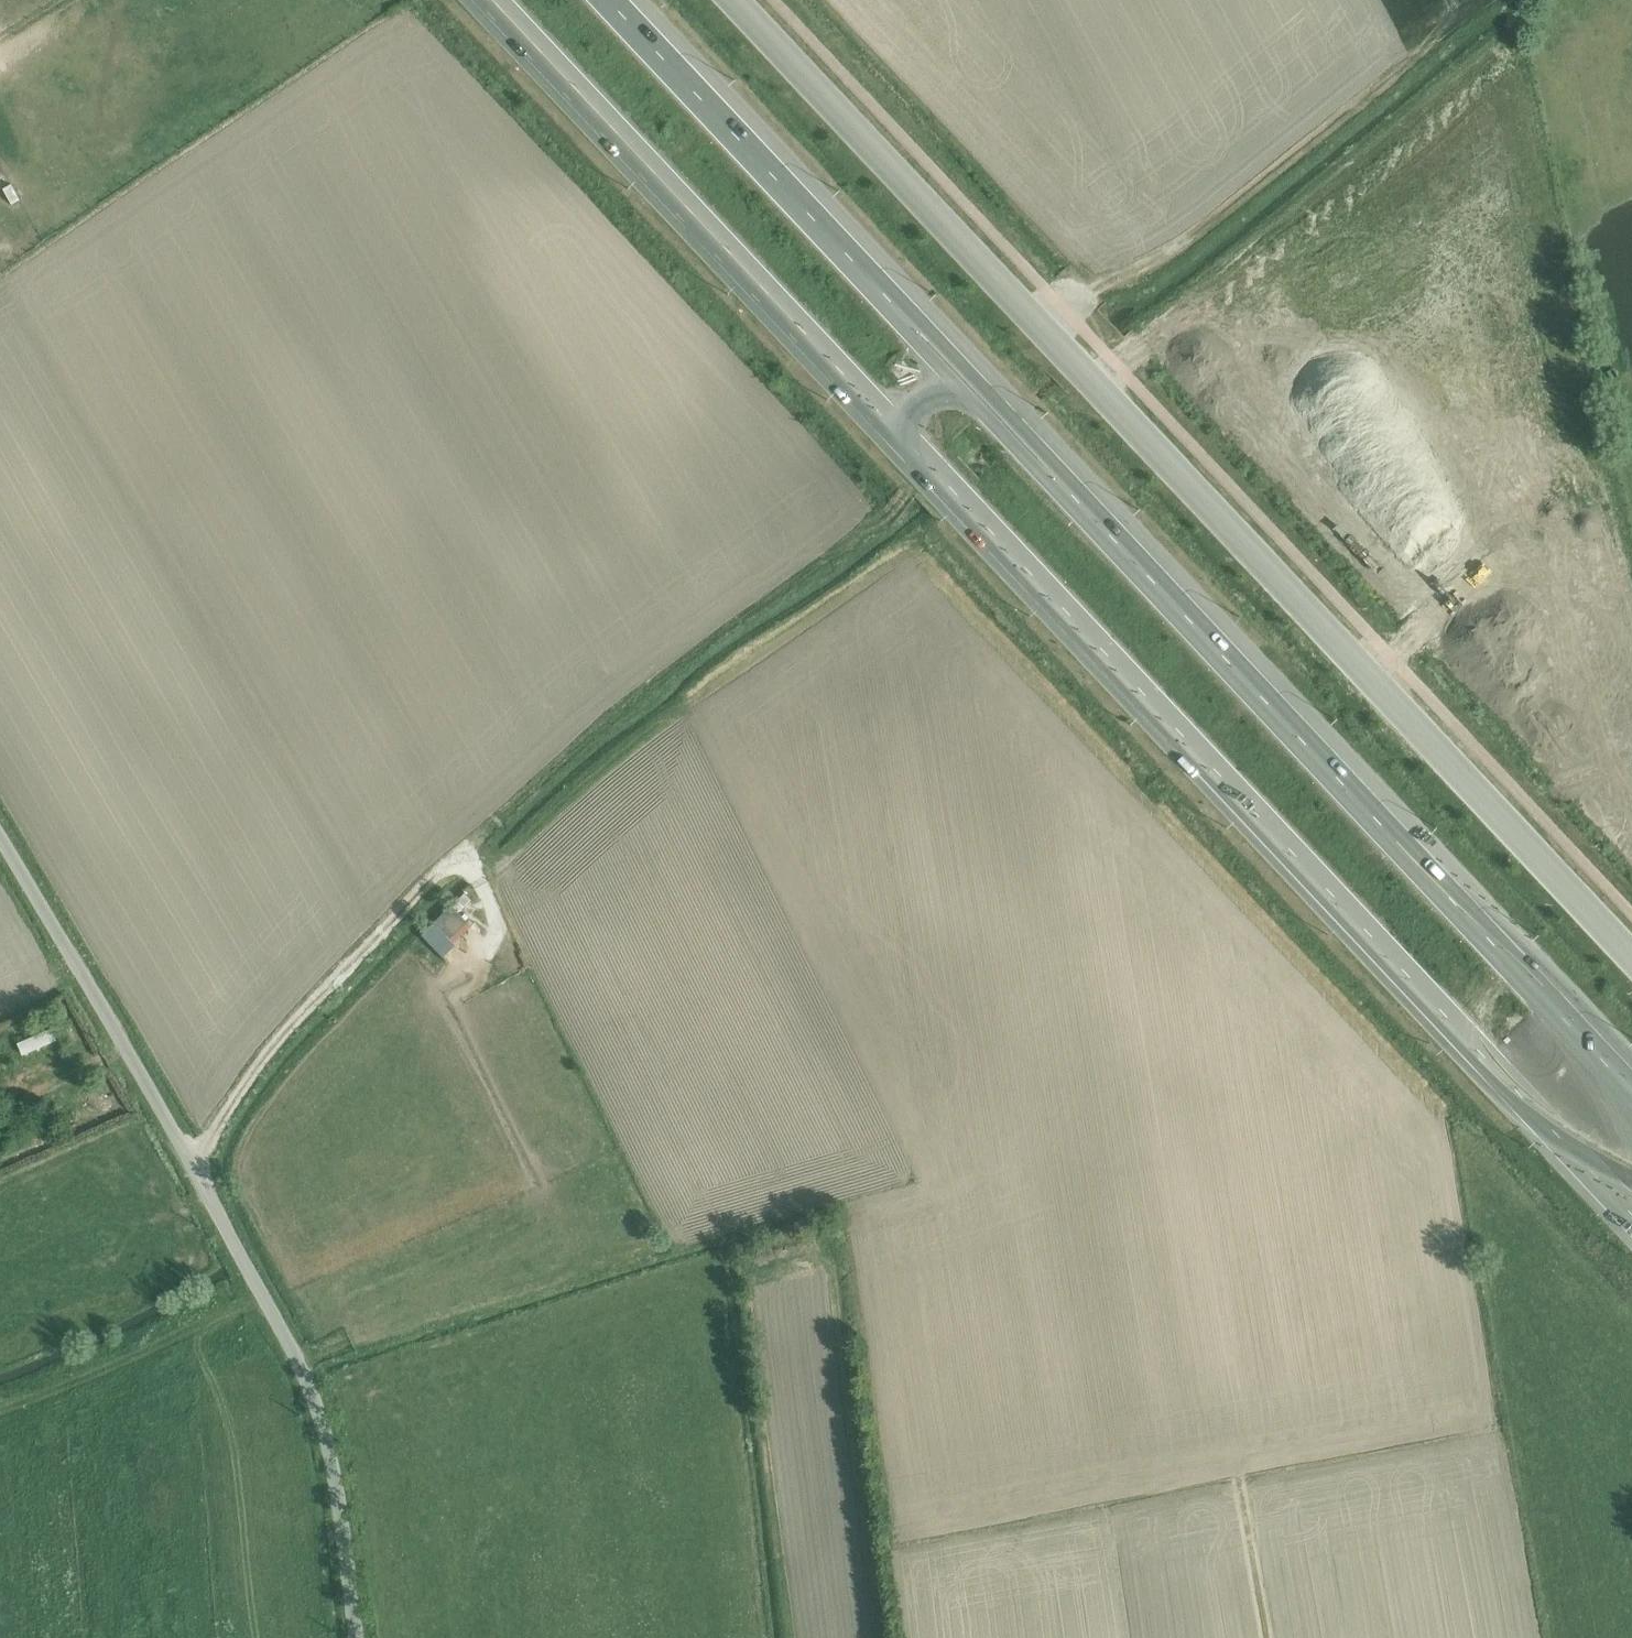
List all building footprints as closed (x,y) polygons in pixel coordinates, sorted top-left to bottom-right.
[(464,891),(451,905),(458,912),(471,899),(464,891)] [(458,912),(451,905),(421,936),(429,943),(440,931),(449,939),(467,920),(458,912)] [(52,1028),(18,1042),(23,1055),(57,1040),(52,1028)]
